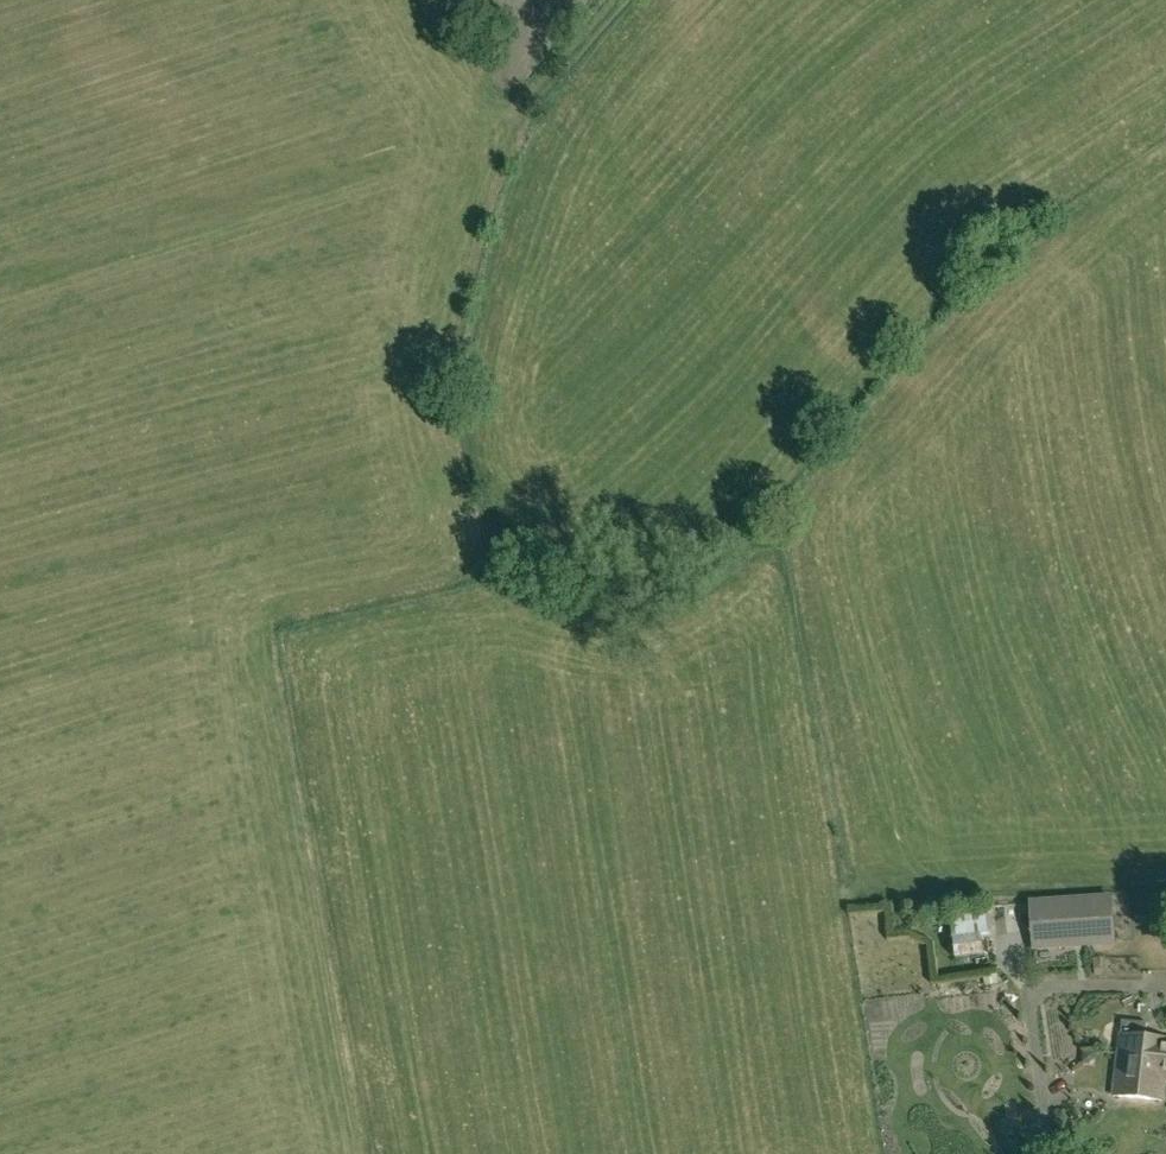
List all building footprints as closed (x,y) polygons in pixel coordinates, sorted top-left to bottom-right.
[(978,909),(978,906),(950,909),(957,958),(984,954),(981,933),(990,932),(986,907),(978,909)] [(1032,926),(1032,968),(1165,970),(1165,928),(1032,926)] [(998,984),(997,975),(982,977),(984,987),(998,984)] [(1147,1036),(1149,1022),(1124,1019),(1115,1095),(1163,1101),(1165,1080),(1165,1039),(1147,1036)]
